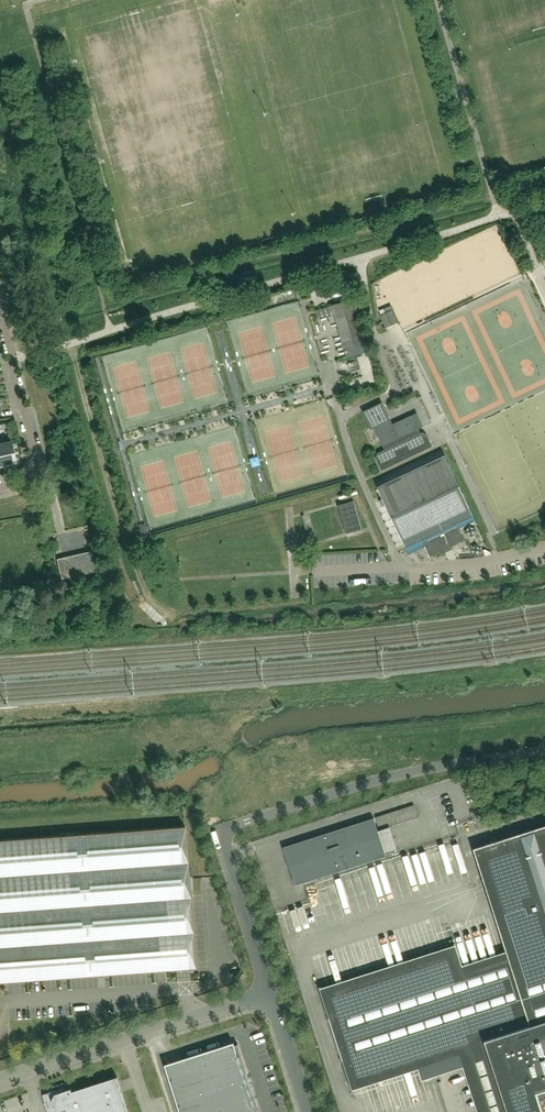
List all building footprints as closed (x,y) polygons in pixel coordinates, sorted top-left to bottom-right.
[(347,280),(331,285),(334,297),(350,293),(347,280)] [(298,299),(309,296),(307,287),(307,286),(296,289),(296,290),(298,299)] [(368,351),(354,299),(331,305),(346,357),(352,355),(368,351)] [(398,322),(393,309),(381,314),(380,315),(386,328),(398,322)] [(361,356),(351,359),(351,360),(336,364),(339,375),(352,372),(351,371),(364,367),(361,356)] [(432,446),(428,437),(427,436),(426,435),(425,434),(424,433),(423,433),(422,433),(421,433),(420,433),(418,429),(423,426),(417,413),(411,416),(392,424),(384,406),(382,402),(363,412),(369,426),(371,429),(374,428),(380,441),(383,445),(384,447),(385,450),(379,452),(378,453),(378,454),(377,455),(377,456),(376,456),(376,457),(376,458),(376,459),(376,460),(381,470),(432,446)] [(0,444),(0,449),(4,465),(16,462),(12,441),(0,444)] [(476,522),(441,448),(374,480),(408,554),(425,546),(430,555),(441,550),(464,539),(459,530),(476,522)] [(362,529),(354,501),(338,505),(346,533),(362,529)] [(95,571),(91,551),(57,559),(61,578),(95,571)] [(379,829),(418,817),(414,805),(375,817),(379,829)] [(386,856),(374,818),(283,847),(295,885),(386,856)] [(474,849),(509,959),(465,973),(457,950),(458,952),(322,996),(321,993),(350,1085),(351,1085),(350,1082),(464,1046),(485,1111),(544,1111),(544,826),(474,849)] [(184,827),(0,841),(0,982),(195,967),(184,827)] [(288,914),(277,916),(281,932),(292,929),(288,914)] [(238,1044),(235,1045),(234,1042),(165,1065),(180,1111),(256,1111),(255,1110),(259,1109),(238,1044)] [(117,1077),(72,1092),(71,1090),(72,1089),(71,1089),(62,1092),(55,1094),(52,1100),(56,1111),(128,1111),(117,1077)]
